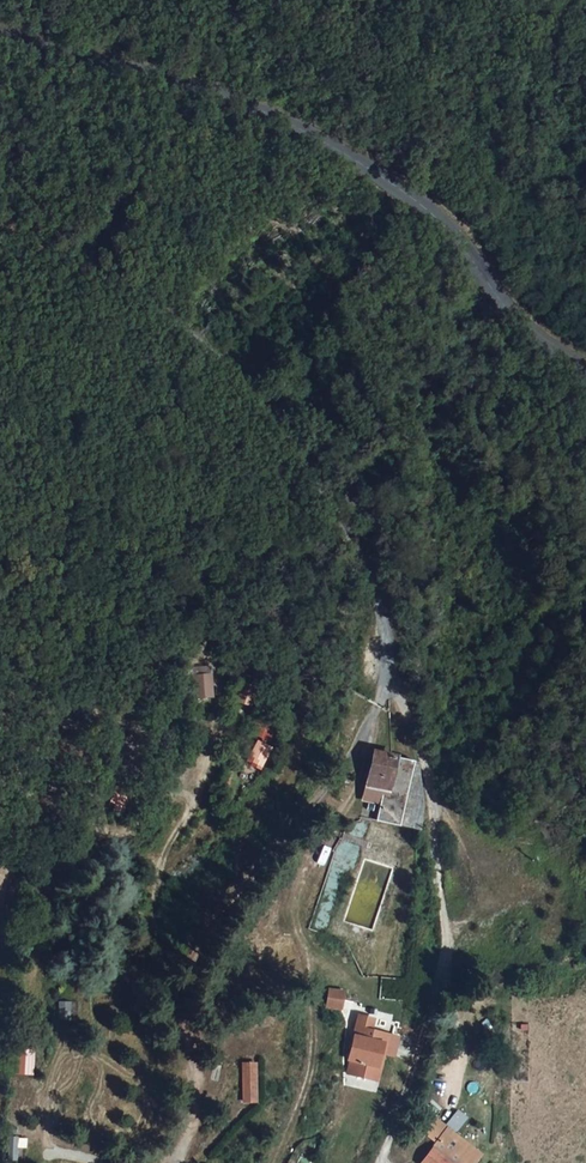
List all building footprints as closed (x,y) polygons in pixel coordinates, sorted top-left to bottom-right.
[(211,671),(191,671),(191,702),(212,701),(211,671)] [(342,748),(349,739),(338,733),(332,742),(342,748)] [(243,754),(257,767),(271,752),(257,739),(243,754)] [(422,798),(414,761),(371,753),(359,818),(419,829),(422,798)] [(341,992),(326,991),(324,1009),(340,1010),(341,992)] [(378,1063),(380,1052),(383,1052),(393,1054),(396,1036),(370,1030),(372,1018),(357,1016),(353,1036),(356,1036),(354,1045),(351,1061),(348,1074),(371,1079),(374,1065),(378,1063)] [(31,1075),(31,1048),(14,1048),(13,1075),(31,1075)] [(374,1065),(371,1079),(377,1080),(383,1052),(380,1052),(378,1063),(374,1065)] [(249,1102),(247,1066),(236,1067),(238,1102),(249,1102)] [(422,1137),(434,1146),(444,1133),(447,1129),(435,1119),(422,1137)] [(477,1159),(444,1133),(434,1146),(421,1162),(474,1162),(477,1159)] [(24,1162),(25,1135),(7,1135),(6,1162),(24,1162)]
